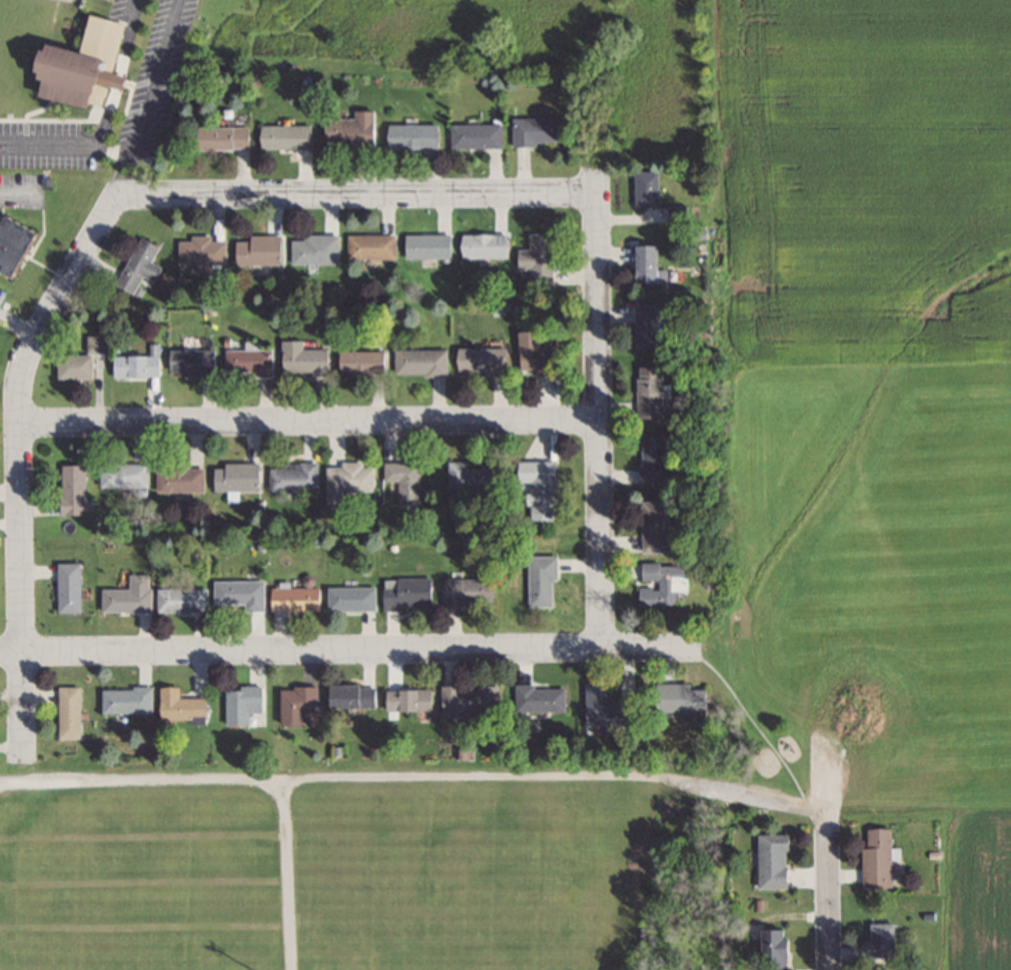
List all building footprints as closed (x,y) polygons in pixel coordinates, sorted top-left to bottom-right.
[(42,95),(92,106),(93,102),(110,105),(128,22),(95,14),(87,50),(54,43),(42,95)] [(327,117),(327,146),(378,147),(379,110),(357,110),(357,118),(327,117)] [(568,118),(515,118),(515,144),(568,144),(568,118)] [(444,123),(390,123),(390,148),(444,148),(444,123)] [(504,123),(453,123),(453,147),(504,147),(504,123)] [(315,148),(315,125),(265,125),(265,148),(315,148)] [(252,148),(252,126),(199,126),(199,148),(252,148)] [(637,205),(662,205),(662,170),(637,170),(637,205)] [(41,230),(8,216),(0,236),(0,266),(21,275),(41,230)] [(556,233),(532,232),(532,249),(520,249),(520,268),(530,268),(529,285),(555,286),(556,233)] [(407,233),(407,257),(453,257),(453,233),(407,233)] [(464,233),(464,257),(510,257),(510,233),(464,233)] [(397,259),(397,234),(349,234),(349,259),(397,259)] [(117,284),(136,294),(146,275),(155,280),(163,267),(153,261),(161,245),(142,235),(117,284)] [(285,264),(285,235),(238,235),(238,264),(285,264)] [(293,264),(340,264),(340,235),(293,235),(293,264)] [(227,237),(180,237),(180,264),(227,264),(227,237)] [(665,245),(639,245),(639,282),(665,282),(665,245)] [(641,304),(641,345),(666,345),(666,304),(641,304)] [(523,330),(523,373),(559,373),(559,346),(543,346),(543,330),(523,330)] [(61,378),(95,378),(95,352),(107,352),(107,336),(89,336),(89,353),(60,353),(61,378)] [(305,340),(285,340),(285,374),(331,374),(331,349),(305,349),(305,340)] [(116,355),(116,377),(162,376),(162,343),(151,344),(151,354),(116,355)] [(504,347),(461,347),(461,372),(504,372),(504,347)] [(217,375),(217,349),(172,349),(172,375),(217,375)] [(229,349),(229,375),(274,376),(274,349),(229,349)] [(450,349),(397,349),(397,375),(450,375),(450,349)] [(388,351),(343,351),(343,374),(388,374),(388,351)] [(669,418),(669,366),(642,366),(642,418),(669,418)] [(669,485),(669,434),(642,434),(642,485),(669,485)] [(532,481),(532,520),(559,520),(559,460),(518,460),(518,481),(532,481)] [(471,461),(450,461),(450,491),(502,491),(502,464),(471,464),(471,461)] [(400,504),(421,504),(421,462),(386,462),(386,480),(400,480),(400,504)] [(148,463),(103,463),(103,487),(148,487),(148,463)] [(216,491),(262,491),(262,463),(216,463),(216,491)] [(319,490),(319,463),(271,463),(271,490),(319,490)] [(350,491),(375,491),(375,463),(328,464),(329,506),(350,506),(350,491)] [(87,464),(63,464),(63,515),(87,515),(87,464)] [(206,492),(206,465),(159,465),(159,492),(206,492)] [(644,552),(674,552),(674,501),(644,501),(644,552)] [(558,555),(531,555),(531,607),(559,607),(558,555)] [(82,613),(82,562),(60,562),(60,613),(82,613)] [(643,563),(643,583),(642,583),(642,606),(677,606),(677,592),(694,592),(694,563),(643,563)] [(104,612),(152,612),(152,574),(131,574),(131,588),(104,588),(104,612)] [(385,578),(386,608),(436,607),(435,577),(385,578)] [(447,578),(447,606),(497,606),(497,578),(447,578)] [(248,611),(266,611),(266,581),(217,581),(217,606),(248,606),(248,611)] [(329,586),(329,610),(377,610),(377,586),(329,586)] [(321,610),(321,587),(274,587),(274,610),(321,610)] [(210,588),(159,588),(159,612),(210,612),(210,588)] [(710,713),(710,688),(694,688),(694,683),(657,683),(657,713),(710,713)] [(332,707),(378,708),(378,685),(332,684),(332,707)] [(610,684),(588,685),(588,727),(640,726),(639,702),(610,703),(610,684)] [(501,715),(501,685),(444,685),(444,715),(501,715)] [(60,739),(83,739),(83,686),(60,686),(60,739)] [(285,686),(285,725),(319,725),(319,686),(285,686)] [(517,712),(567,712),(567,686),(517,686),(517,712)] [(153,687),(104,687),(105,713),(154,712),(153,687)] [(163,687),(163,720),(210,719),(209,697),(181,697),(181,687),(163,687)] [(266,687),(229,687),(229,725),(252,725),(252,714),(267,713),(266,687)] [(387,689),(387,710),(435,710),(435,689),(387,689)] [(861,888),(888,889),(889,829),(861,829),(861,888)] [(755,835),(755,888),(785,888),(785,835),(755,835)] [(891,924),(866,924),(866,941),(861,941),(861,958),(891,958),(891,924)] [(758,929),(758,969),(785,969),(785,930),(758,929)]
